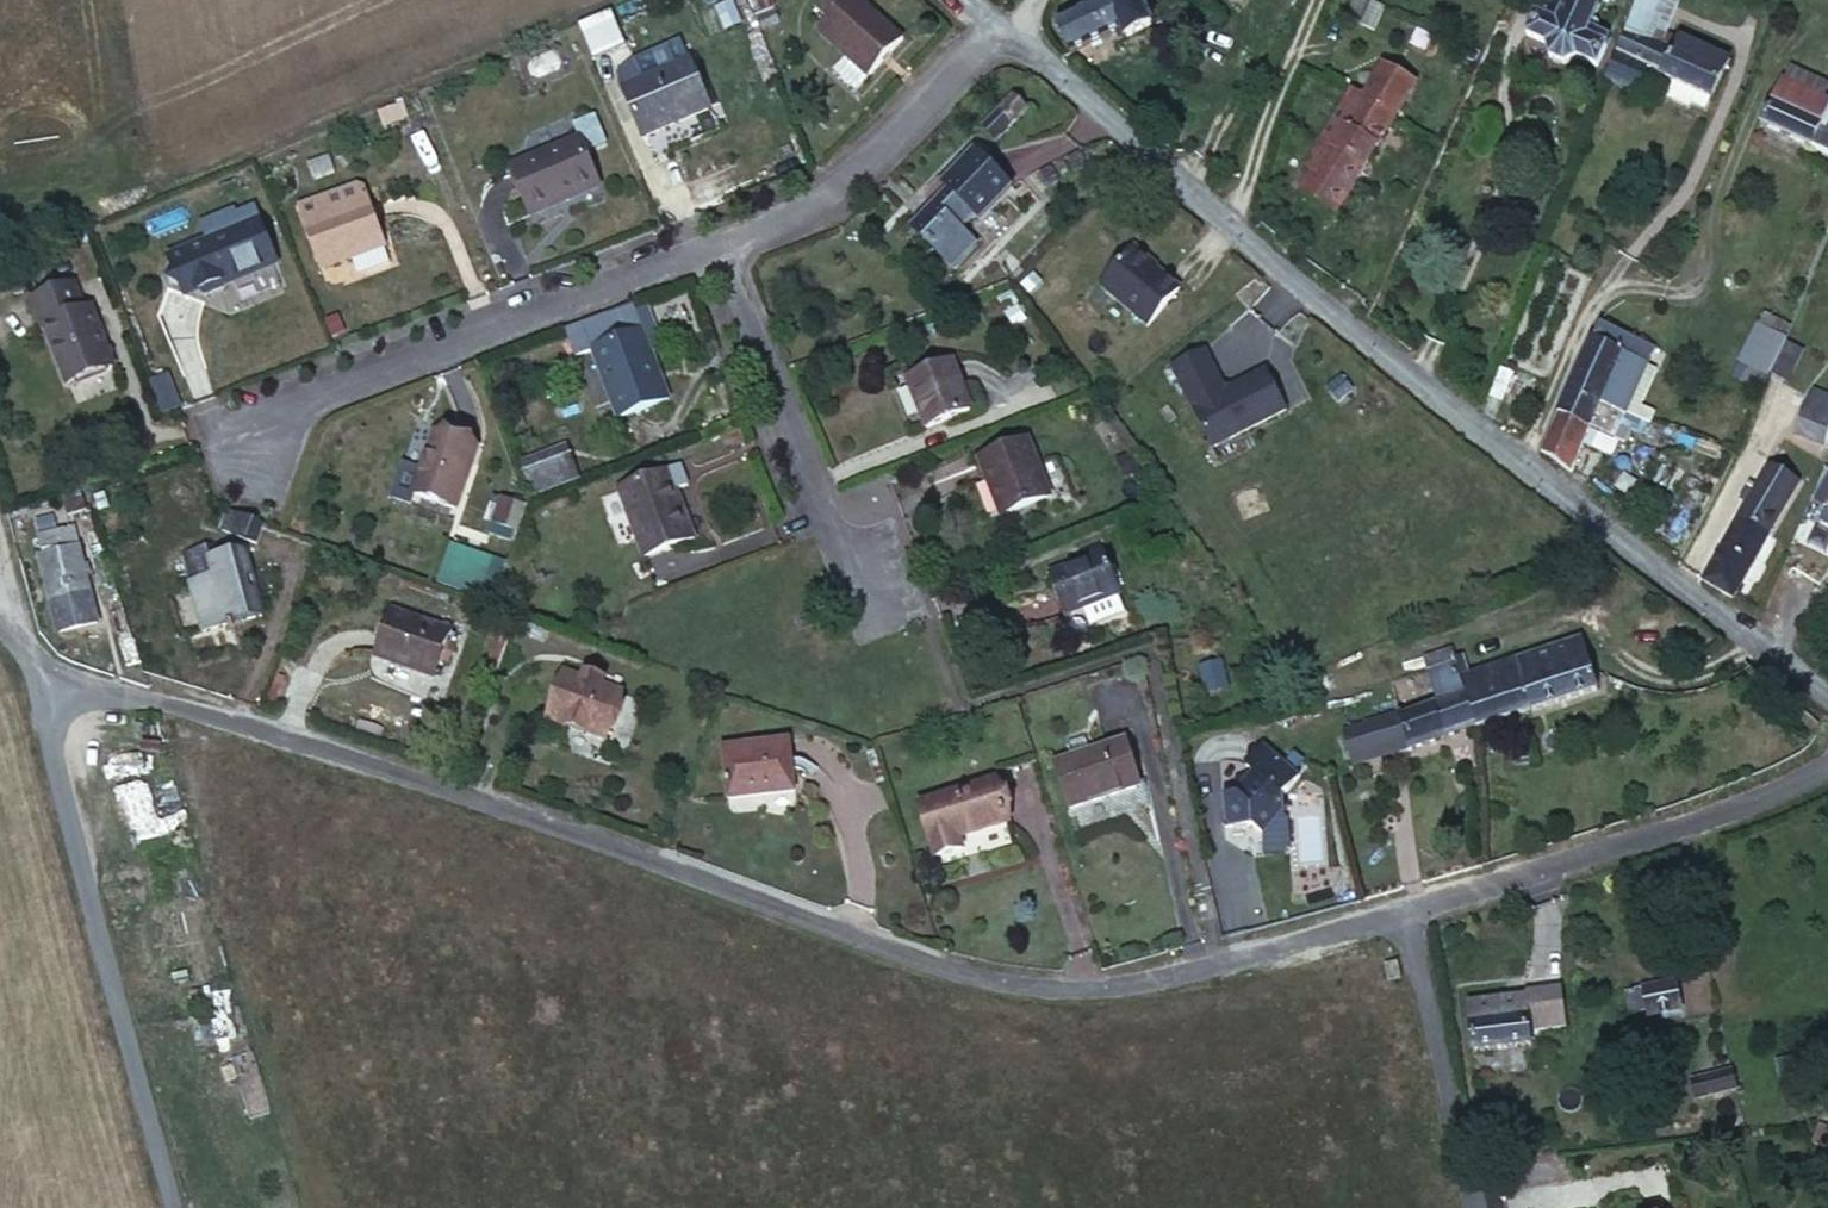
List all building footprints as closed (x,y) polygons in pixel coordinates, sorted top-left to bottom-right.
[(817,22),(830,34),(819,45),(871,95),(905,60),(843,0),(837,0),(817,22)] [(1057,29),(1075,55),(1116,26),(1124,39),(1156,16),(1144,0),(1101,0),(1057,29)] [(1595,0),(1561,0),(1559,4),(1550,0),(1536,0),(1519,38),(1540,47),(1543,61),(1556,68),(1569,61),(1589,70),(1602,43),(1590,38),(1590,37),(1590,33),(1589,29),(1586,25),(1585,25),(1584,25),(1595,0)] [(1631,17),(1652,26),(1666,32),(1675,9),(1678,0),(1637,0),(1631,17)] [(577,24),(591,59),(624,46),(610,11),(577,24)] [(1644,49),(1652,26),(1631,17),(1622,39),(1644,49)] [(1622,39),(1604,89),(1634,102),(1644,77),(1662,84),(1671,63),(1644,49),(1622,39)] [(1671,63),(1726,86),(1732,70),(1677,47),(1671,63)] [(1662,84),(1680,91),(1704,102),(1717,107),(1726,86),(1671,63),(1662,84)] [(1367,106),(1365,109),(1394,126),(1414,93),(1385,75),(1367,106)] [(637,83),(622,90),(647,150),(708,124),(687,78),(674,84),(673,80),(642,94),(637,83)] [(1704,102),(1680,91),(1676,101),(1700,112),(1704,102)] [(1367,106),(1355,98),(1306,170),(1313,175),(1298,197),(1331,217),(1394,126),(1365,109),(1367,106)] [(1775,101),(1762,134),(1827,161),(1827,121),(1775,101)] [(993,110),(969,137),(983,150),(1008,123),(993,110)] [(540,169),(509,182),(528,232),(597,202),(576,153),(540,169)] [(958,164),(940,183),(971,228),(997,198),(958,164)] [(968,231),(971,228),(940,183),(929,195),(936,202),(903,240),(946,279),(967,254),(952,238),(963,226),(968,231)] [(386,249),(368,205),(366,206),(361,194),(354,191),(323,204),(330,221),(305,231),(303,232),(322,276),(386,249)] [(323,204),(298,215),(305,231),(330,221),(323,204)] [(192,222),(199,242),(242,224),(234,206),(192,222)] [(251,221),(242,224),(199,242),(217,291),(268,269),(251,221)] [(1138,252),(1102,290),(1146,330),(1179,293),(1157,272),(1158,271),(1138,252)] [(64,284),(23,301),(35,330),(42,327),(67,387),(108,370),(84,306),(75,309),(64,284)] [(577,365),(601,355),(627,424),(677,407),(671,390),(662,393),(651,359),(669,352),(661,331),(643,338),(634,314),(566,338),(577,365)] [(1571,396),(1598,408),(1620,357),(1628,341),(1600,329),(1571,396)] [(1739,377),(1765,389),(1770,377),(1782,351),(1783,348),(1758,335),(1739,377)] [(1208,351),(1176,367),(1215,447),(1288,411),(1269,371),(1233,389),(1225,387),(1208,351)] [(1782,351),(1770,377),(1783,384),(1795,357),(1782,351)] [(1649,370),(1620,357),(1598,408),(1628,420),(1656,432),(1660,420),(1633,409),(1649,370)] [(167,376),(140,389),(154,419),(181,406),(167,376)] [(903,394),(922,441),(966,422),(946,376),(903,394)] [(1560,422),(1587,432),(1598,408),(1571,396),(1560,422)] [(1805,419),(1796,435),(1818,447),(1827,429),(1827,410),(1814,402),(1805,419)] [(1598,408),(1587,432),(1617,444),(1628,420),(1598,408)] [(1543,458),(1568,477),(1587,432),(1560,422),(1543,458)] [(402,501),(449,523),(475,464),(429,442),(402,501)] [(529,497),(580,480),(568,443),(517,460),(529,497)] [(977,476),(1000,534),(1043,517),(1019,459),(977,476)] [(684,477),(625,501),(651,571),(702,551),(693,527),(685,529),(676,502),(691,498),(684,477)] [(1756,486),(1702,579),(1729,599),(1786,505),(1756,486)] [(83,493),(59,501),(64,519),(88,512),(83,493)] [(488,536),(515,544),(526,507),(499,499),(488,536)] [(246,540),(252,523),(228,513),(221,531),(246,540)] [(31,545),(37,566),(42,564),(53,606),(47,608),(55,636),(93,627),(69,535),(31,545)] [(492,603),(506,563),(448,542),(434,583),(492,603)] [(200,633),(225,627),(255,620),(240,550),(207,557),(211,579),(189,585),(200,633)] [(1096,570),(1038,593),(1056,635),(1083,624),(1113,611),(1096,570)] [(1113,611),(1083,624),(1090,641),(1120,629),(1113,611)] [(385,621),(370,663),(424,682),(439,642),(385,621)] [(1603,696),(1602,693),(1583,646),(1480,680),(1471,657),(1430,671),(1438,696),(1444,712),(1453,741),(1524,716),(1527,723),(1603,696)] [(1183,661),(1192,692),(1213,686),(1204,655),(1183,661)] [(1444,712),(1438,696),(1430,671),(1406,679),(1419,720),(1444,712)] [(553,678),(538,721),(597,743),(612,700),(553,678)] [(1409,758),(1453,741),(1444,712),(1419,720),(1405,725),(1402,717),(1359,731),(1363,742),(1340,750),(1348,771),(1406,751),(1409,758)] [(1224,810),(1233,842),(1261,834),(1274,841),(1290,813),(1285,797),(1297,776),(1253,751),(1241,774),(1248,778),(1244,787),(1234,790),(1238,806),(1224,810)] [(1058,757),(1061,775),(1084,770),(1080,752),(1058,757)] [(717,768),(722,812),(788,806),(782,760),(717,768)] [(1117,761),(1084,770),(1061,775),(1048,778),(1060,823),(1129,806),(1117,761)] [(918,810),(932,868),(964,860),(960,845),(1008,834),(997,790),(918,810)] [(1384,969),(1388,985),(1401,983),(1398,966),(1384,969)] [(1629,982),(1632,995),(1645,992),(1642,979),(1629,982)] [(1617,999),(1623,1022),(1637,1018),(1638,1023),(1673,1015),(1666,987),(1617,999)] [(1473,1006),(1476,1052),(1534,1047),(1534,1044),(1534,1032),(1548,1030),(1573,1028),(1570,991),(1531,993),(1531,1002),(1473,1006)] [(1534,1032),(1534,1044),(1549,1043),(1548,1030),(1534,1032)] [(1690,1089),(1694,1107),(1734,1098),(1730,1080),(1690,1089)]
